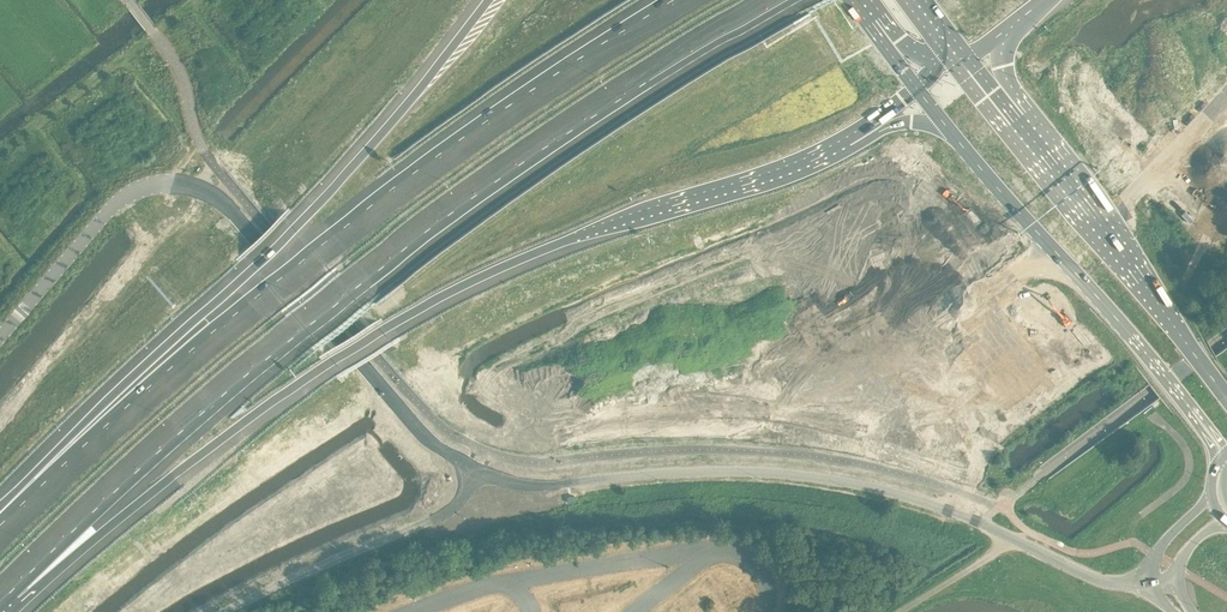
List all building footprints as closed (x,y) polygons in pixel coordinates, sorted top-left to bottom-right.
[(936,412),(914,420),(917,427),(938,419),(936,412)]
